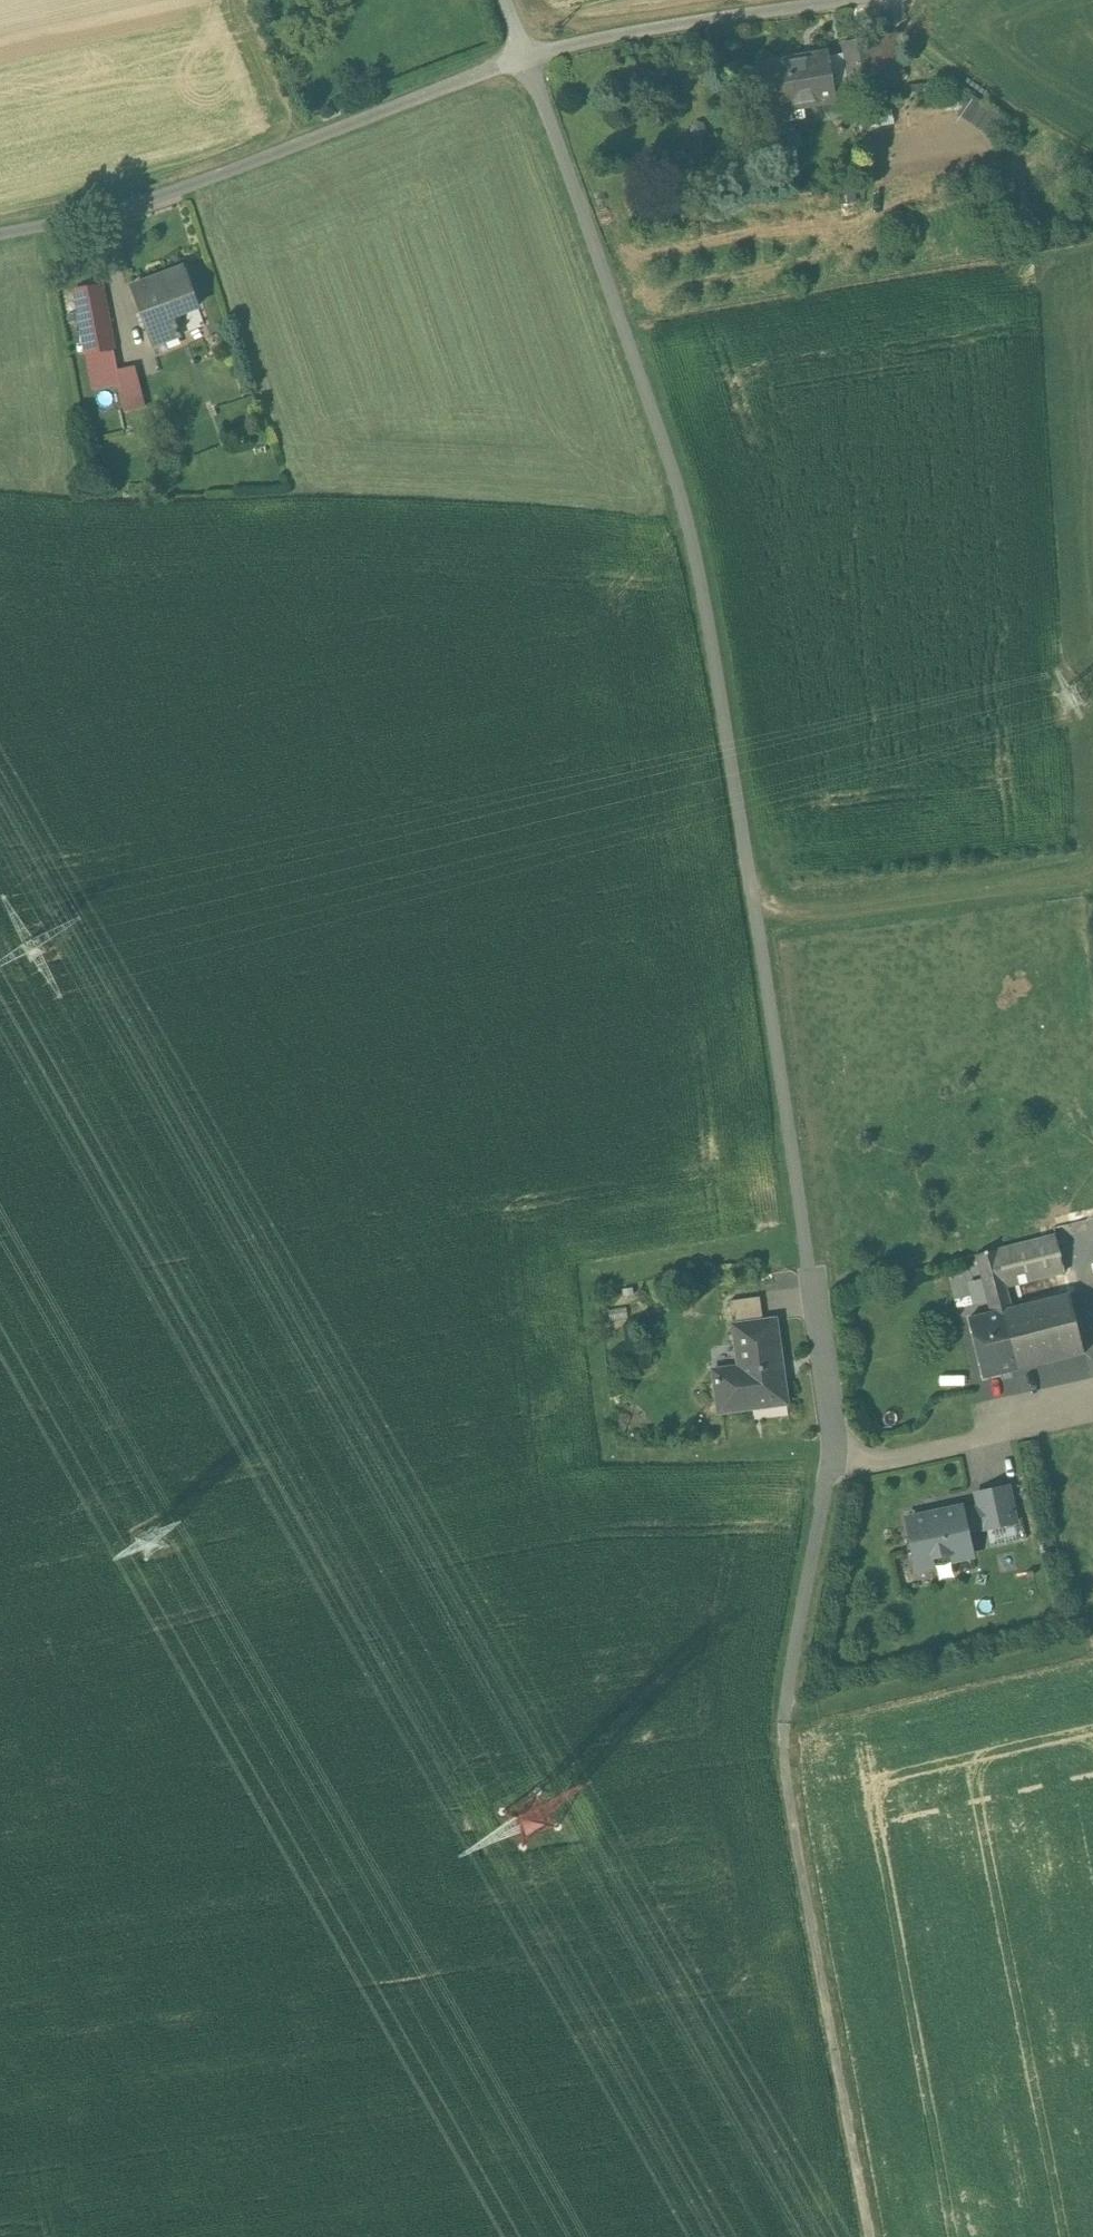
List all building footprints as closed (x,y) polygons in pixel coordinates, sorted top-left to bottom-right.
[(886,29),(843,36),(853,96),(898,89),(886,29)] [(828,49),(758,61),(767,113),(776,111),(778,123),(808,118),(806,107),(838,101),(828,49)] [(965,118),(994,131),(1004,108),(975,95),(965,118)] [(186,267),(131,288),(145,326),(173,315),(200,305),(186,267)] [(102,293),(76,298),(87,355),(113,350),(102,293)] [(173,315),(145,326),(151,345),(181,334),(173,315)] [(113,350),(87,355),(94,387),(120,382),(117,369),(113,350)] [(117,369),(120,382),(124,403),(145,398),(137,365),(117,369)] [(1056,1235),(996,1250),(1006,1287),(1065,1273),(1056,1235)] [(996,1250),(976,1255),(992,1313),(1012,1308),(1006,1287),(996,1250)] [(1012,1308),(992,1313),(968,1319),(983,1378),(1009,1371),(1084,1353),(1070,1294),(1012,1308)] [(760,1297),(730,1301),(733,1327),(734,1327),(734,1325),(763,1321),(760,1297)] [(763,1321),(734,1325),(734,1327),(742,1383),(716,1387),(720,1412),(768,1406),(768,1401),(786,1399),(776,1320),(763,1321)] [(1084,1353),(1009,1371),(1016,1397),(1075,1382),(1074,1378),(1089,1374),(1084,1353)] [(1009,1487),(976,1494),(984,1529),(1016,1522),(1009,1487)] [(961,1508),(908,1520),(911,1534),(908,1534),(908,1541),(909,1548),(912,1554),(915,1553),(929,1550),(932,1563),(933,1564),(940,1564),(947,1563),(953,1559),(972,1555),(961,1508)] [(929,1550),(915,1553),(918,1567),(933,1564),(932,1563),(929,1550)]
